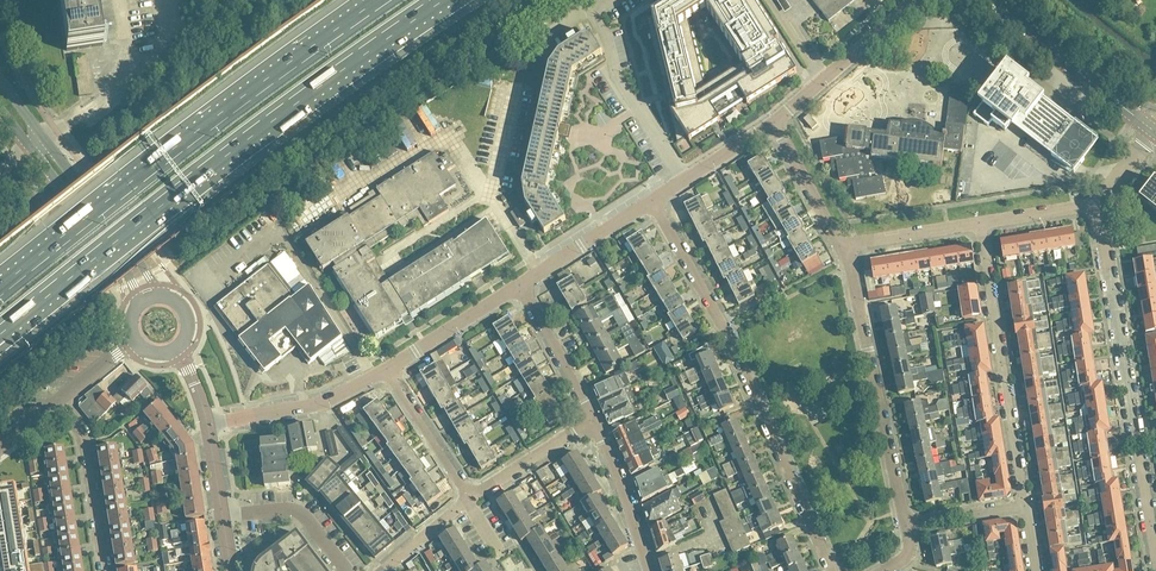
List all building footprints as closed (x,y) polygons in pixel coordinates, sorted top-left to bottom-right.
[(67,49),(66,49),(66,50),(102,45),(102,43),(101,44),(94,0),(60,0),(67,49)] [(777,48),(775,45),(778,43),(751,0),(676,0),(646,19),(671,121),(672,121),(677,143),(745,99),(747,103),(797,72),(780,46),(777,48)] [(785,11),(792,8),(787,0),(778,0),(785,11)] [(829,22),(830,21),(829,20),(855,0),(812,0),(829,22)] [(575,91),(579,77),(604,60),(601,55),(603,54),(589,33),(577,41),(574,36),(567,41),(570,46),(559,52),(549,66),(522,186),(525,202),(532,213),(527,216),(532,224),(537,221),(544,233),(557,225),(559,224),(566,219),(547,190),(559,138),(566,139),(566,138),(567,133),(569,127),(561,125),(569,90),(575,91)] [(86,61),(85,54),(73,56),(74,63),(86,61)] [(87,68),(86,61),(74,63),(75,69),(87,68)] [(1030,82),(1007,64),(978,102),(981,104),(974,114),(988,125),(992,120),(1005,131),(1009,126),(1012,128),(1020,118),(1026,122),(1027,121),(1039,131),(1058,146),(1051,155),(1074,172),(1077,169),(1084,159),(1081,157),(1093,141),(1075,127),(1077,124),(1058,109),(1027,85),(1030,82)] [(88,74),(87,68),(75,69),(76,76),(88,74)] [(89,81),(88,74),(76,76),(77,83),(89,81)] [(90,87),(89,81),(77,83),(78,89),(90,87)] [(91,94),(90,87),(78,89),(79,96),(91,94)] [(420,109),(436,133),(440,130),(425,106),(420,109)] [(409,116),(424,140),(429,137),(414,113),(409,116)] [(817,124),(809,114),(803,119),(812,129),(817,124)] [(944,150),(962,152),(965,127),(965,126),(946,124),(946,125),(945,134),(938,133),(932,128),(925,124),(918,122),(910,122),(902,123),(902,124),(890,123),(887,133),(867,131),(867,130),(849,128),(849,129),(847,146),(846,146),(846,143),(841,144),(840,138),(820,142),(823,159),(830,158),(832,166),(837,165),(840,179),(847,178),(848,187),(854,186),(857,200),(886,194),(882,176),(876,177),(873,160),(869,161),(868,157),(872,156),(871,158),(872,158),(873,156),(934,164),(933,165),(942,166),(944,150)] [(380,135),(396,159),(400,156),(385,132),(380,135)] [(376,165),(361,141),(356,144),(372,168),(376,165)] [(376,338),(411,316),(389,282),(390,282),(369,249),(418,218),(424,227),(449,211),(440,196),(457,185),(448,171),(456,165),(448,153),(440,159),(435,151),(368,194),(369,196),(349,208),(353,214),(348,217),(345,211),(328,222),(332,227),(306,244),(323,270),(333,264),(337,269),(334,271),(376,338)] [(756,177),(771,168),(764,155),(749,164),(756,177)] [(763,189),(778,180),(771,168),(756,177),(763,189)] [(724,178),(731,191),(737,188),(733,182),(735,181),(731,174),(724,178)] [(1155,180),(1155,179),(1155,178),(1139,198),(1140,199),(1140,198),(1155,211),(1155,180)] [(768,202),(786,192),(778,180),(763,189),(770,201),(768,202)] [(740,195),(737,188),(731,191),(735,198),(740,195)] [(723,194),(726,201),(732,198),(728,191),(723,194)] [(774,211),(776,214),(791,205),(784,194),(786,193),(786,192),(768,202),(774,211)] [(707,210),(700,197),(684,205),(691,218),(707,210)] [(735,204),(732,198),(726,201),(730,207),(735,204)] [(791,205),(776,214),(783,227),(798,218),(791,206),(791,205)] [(741,209),(745,216),(750,213),(746,206),(741,209)] [(527,223),(518,209),(510,213),(520,227),(527,223)] [(713,223),(707,210),(691,218),(697,231),(713,223)] [(754,219),(750,213),(745,216),(749,222),(754,219)] [(737,219),(740,225),(745,223),(742,216),(737,219)] [(790,239),(805,230),(798,218),(783,227),(790,239)] [(447,245),(390,282),(389,282),(411,316),(411,317),(469,280),(509,255),(486,220),(458,241),(455,243),(453,241),(447,245)] [(719,235),(713,223),(697,231),(703,243),(722,234),(721,234),(719,235)] [(749,229),(745,223),(740,225),(744,232),(749,229)] [(1075,247),(1072,228),(1058,231),(1061,249),(1075,247)] [(795,252),(810,243),(803,231),(805,230),(790,239),(787,240),(795,252)] [(754,234),(758,240),(763,237),(760,231),(754,234)] [(1061,249),(1058,231),(1044,233),(1047,252),(1061,249)] [(649,244),(645,237),(642,232),(627,242),(635,254),(649,244)] [(1047,252),(1044,233),(1029,235),(1033,254),(1047,252)] [(728,247),(722,234),(703,243),(704,244),(706,243),(712,255),(728,247)] [(758,247),(752,235),(747,238),(753,249),(754,249),(758,247)] [(1033,254),(1029,235),(1015,237),(1018,256),(1033,254)] [(767,244),(763,237),(758,240),(762,247),(767,244)] [(1018,256),(1015,237),(1001,240),(1004,259),(1018,256)] [(802,265),(818,256),(810,243),(795,252),(802,265)] [(657,256),(652,249),(649,244),(635,254),(642,266),(657,256)] [(974,264),(971,245),(956,247),(959,266),(974,264)] [(734,260),(728,247),(712,255),(718,268),(734,260)] [(959,266),(956,247),(942,249),(945,268),(959,266)] [(757,254),(754,249),(753,249),(742,255),(745,260),(757,254)] [(945,268),(942,249),(928,252),(931,270),(945,268)] [(285,252),(271,263),(284,278),(297,268),(285,252)] [(931,270),(928,252),(914,254),(917,273),(931,270)] [(794,253),(783,259),(786,264),(797,258),(794,253)] [(917,273),(914,254),(900,256),(903,275),(917,273)] [(768,258),(772,265),(777,262),(773,255),(768,258)] [(239,340),(291,300),(297,295),(284,278),(271,263),(266,256),(256,263),(261,270),(214,307),(239,340)] [(664,268),(660,261),(657,256),(642,266),(649,277),(647,279),(664,268)] [(903,275),(900,256),(886,258),(889,277),(903,275)] [(593,258),(587,262),(590,267),(596,263),(593,258)] [(889,277),(886,258),(871,261),(874,280),(889,277)] [(1155,273),(1153,258),(1134,261),(1136,276),(1155,273)] [(604,263),(609,270),(614,266),(610,259),(604,263)] [(740,272),(734,260),(718,268),(724,281),(727,280),(726,279),(742,271),(740,272)] [(777,262),(772,265),(775,271),(780,269),(777,262)] [(763,277),(772,272),(768,265),(759,271),(762,277),(763,277)] [(1050,268),(1051,276),(1058,275),(1056,267),(1050,268)] [(670,282),(665,274),(663,270),(665,269),(664,268),(647,279),(655,291),(670,282)] [(1010,269),(1002,270),(1003,278),(1011,277),(1010,269)] [(749,284),(742,271),(726,279),(727,280),(733,292),(749,284)] [(612,275),(616,282),(621,279),(617,272),(612,275)] [(776,280),(772,272),(763,277),(767,284),(776,280)] [(1155,273),(1136,276),(1138,290),(1155,287),(1155,280),(1155,273)] [(1086,286),(1084,274),(1056,279),(1057,284),(1057,285),(1067,283),(1068,289),(1086,286)] [(580,289),(572,277),(557,286),(564,298),(580,289)] [(604,282),(609,289),(614,286),(609,279),(604,282)] [(1026,290),(1040,288),(1038,280),(1008,285),(1010,297),(1027,295),(1026,290)] [(677,294),(673,286),(670,282),(655,291),(662,303),(677,294)] [(620,287),(623,294),(629,291),(625,284),(620,287)] [(755,297),(749,284),(733,292),(739,305),(755,297)] [(264,372),(296,348),(308,364),(331,346),(338,359),(351,352),(342,338),(309,286),(297,295),(291,300),(239,340),(262,369),(264,372)] [(891,288),(892,297),(906,294),(905,286),(891,288)] [(980,301),(977,286),(958,289),(961,304),(980,301)] [(1088,298),(1086,286),(1068,289),(1069,295),(1059,297),(1060,302),(1058,303),(1060,303),(1088,298)] [(876,289),(878,298),(891,296),(889,287),(876,289)] [(1138,290),(1140,304),(1155,301),(1155,287),(1138,290)] [(587,302),(580,289),(564,298),(572,311),(587,302)] [(582,329),(621,308),(613,294),(574,315),(582,329)] [(685,305),(680,298),(677,294),(662,303),(670,314),(667,315),(668,316),(683,307),(685,305)] [(919,296),(923,315),(935,312),(932,294),(919,296)] [(1042,304),(1041,296),(1027,299),(1027,295),(1010,297),(1012,309),(1044,304),(1042,304)] [(627,300),(631,306),(636,303),(632,297),(627,300)] [(1090,310),(1088,298),(1060,303),(1061,309),(1071,308),(1072,313),(1090,310)] [(982,315),(980,301),(961,304),(963,318),(982,315)] [(1140,304),(1143,318),(1155,316),(1155,301),(1140,304)] [(1032,314),(1045,312),(1044,304),(1012,309),(1013,321),(1014,321),(1032,318),(1032,314)] [(905,319),(903,313),(898,314),(896,306),(880,309),(883,324),(899,320),(905,319)] [(691,319),(686,311),(683,307),(668,316),(675,328),(691,319)] [(590,344),(629,323),(621,308),(582,329),(590,344)] [(634,312),(638,318),(643,315),(639,309),(634,312)] [(1092,322),(1090,310),(1072,313),(1073,318),(1063,320),(1063,321),(1064,327),(1092,322)] [(903,313),(905,319),(914,317),(913,311),(903,313)] [(1143,318),(1145,332),(1155,331),(1155,316),(1143,318)] [(501,339),(516,329),(508,317),(493,327),(501,339)] [(916,323),(914,317),(905,319),(906,325),(916,323)] [(1048,328),(1047,321),(1033,323),(1032,318),(1014,321),(1013,321),(1015,333),(1048,328)] [(698,331),(693,323),(691,319),(675,328),(683,340),(698,331)] [(902,334),(899,320),(883,324),(887,338),(902,334)] [(641,324),(644,330),(650,327),(646,321),(641,324)] [(1094,333),(1092,322),(1064,327),(1065,330),(1065,331),(1075,330),(1076,335),(1071,336),(1071,337),(1071,338),(1091,335),(1091,334),(1094,333)] [(616,348),(610,337),(621,330),(628,342),(637,337),(629,323),(590,344),(598,358),(616,348)] [(985,337),(983,325),(965,328),(966,334),(956,335),(957,342),(985,337)] [(1050,340),(1049,333),(1035,335),(1034,331),(1048,329),(1048,328),(1015,333),(1016,341),(1018,341),(1019,345),(1050,340)] [(508,351),(524,341),(516,329),(501,339),(508,351)] [(926,344),(925,337),(909,340),(908,333),(902,334),(887,338),(890,352),(920,345),(926,344)] [(1091,347),(1090,341),(1092,341),(1091,335),(1071,338),(1071,337),(1063,338),(1064,344),(1062,344),(1063,346),(1064,352),(1091,347)] [(1146,336),(1148,349),(1155,347),(1155,335),(1146,336)] [(644,338),(648,345),(653,343),(649,336),(644,338)] [(637,337),(628,342),(616,348),(598,358),(606,373),(645,352),(637,337)] [(987,349),(985,337),(957,342),(950,343),(951,348),(968,346),(969,352),(987,349)] [(458,338),(453,341),(457,347),(462,344),(458,338)] [(1037,350),(1051,348),(1050,340),(1019,345),(1021,357),(1038,354),(1037,350)] [(515,363),(514,363),(514,364),(529,355),(531,354),(524,341),(508,351),(515,363)] [(664,342),(653,348),(664,366),(669,363),(674,360),(664,342)] [(672,348),(676,355),(680,352),(676,345),(672,348)] [(908,362),(906,355),(922,351),(920,345),(890,352),(893,365),(908,362)] [(474,357),(478,354),(474,347),(469,350),(474,357)] [(1093,359),(1091,347),(1064,352),(1064,355),(1064,356),(1074,354),(1075,362),(1093,359)] [(1148,349),(1150,361),(1155,360),(1155,347),(1148,349)] [(989,361),(987,349),(969,352),(970,358),(960,359),(960,360),(961,364),(959,365),(961,365),(989,361)] [(440,357),(437,351),(430,355),(434,361),(440,357)] [(688,378),(697,375),(702,372),(717,366),(711,352),(696,359),(697,360),(692,362),(694,368),(685,372),(688,378)] [(1054,364),(1053,356),(1039,359),(1038,354),(1021,357),(1023,369),(1054,364)] [(522,376),(537,367),(529,355),(514,364),(522,376)] [(1095,371),(1093,359),(1075,362),(1077,369),(1067,371),(1067,372),(1067,376),(1095,371)] [(423,378),(428,386),(443,377),(446,375),(450,373),(442,360),(441,361),(436,364),(420,373),(423,378)] [(991,373),(989,361),(961,365),(962,370),(962,371),(972,370),(973,375),(988,373),(991,373)] [(618,371),(620,376),(625,374),(625,376),(640,368),(637,362),(618,371)] [(926,373),(925,366),(910,370),(908,362),(893,365),(896,379),(926,373)] [(1041,374),(1055,371),(1054,364),(1023,369),(1025,381),(1042,378),(1041,374)] [(470,368),(474,375),(479,372),(475,365),(470,368)] [(723,379),(717,366),(702,372),(708,385),(723,379)] [(529,388),(544,379),(537,367),(522,376),(522,377),(514,382),(520,393),(529,388)] [(670,380),(674,378),(675,377),(670,367),(664,369),(670,380)] [(106,393),(117,388),(113,380),(128,373),(125,368),(100,379),(106,393)] [(914,390),(913,383),(928,379),(932,384),(945,381),(942,369),(926,373),(896,379),(899,394),(914,390)] [(483,374),(487,380),(492,377),(488,371),(483,374)] [(1099,383),(1097,376),(1096,376),(1095,371),(1067,376),(1068,382),(1078,381),(1079,386),(1099,383)] [(457,384),(450,373),(446,375),(443,377),(428,386),(435,398),(450,389),(450,388),(457,384)] [(988,385),(987,381),(989,380),(988,373),(973,375),(968,376),(969,382),(959,383),(960,385),(960,389),(988,385)] [(630,386),(625,376),(625,374),(620,376),(593,388),(598,400),(630,386)] [(150,392),(145,388),(146,387),(135,375),(120,390),(112,399),(105,392),(105,393),(97,386),(84,396),(86,399),(78,407),(90,420),(91,418),(96,422),(106,412),(115,403),(118,405),(126,396),(131,401),(139,393),(144,398),(150,392)] [(699,381),(697,375),(688,378),(691,385),(699,381)] [(496,384),(492,377),(487,380),(491,387),(496,384)] [(477,381),(481,387),(486,384),(482,378),(477,381)] [(682,395),(674,378),(670,380),(674,387),(664,391),(668,401),(672,399),(681,395),(682,395)] [(1058,387),(1057,380),(1043,382),(1042,378),(1025,381),(1027,392),(1058,387)] [(550,392),(552,391),(544,379),(529,388),(536,399),(534,401),(550,392)] [(728,392),(723,379),(708,385),(714,398),(728,392)] [(1079,386),(1079,387),(1084,386),(1085,392),(1075,393),(1076,399),(1104,395),(1102,383),(1099,383),(1079,386)] [(490,391),(486,384),(481,387),(485,394),(490,391)] [(990,397),(988,385),(960,389),(961,395),(962,396),(971,395),(972,400),(990,397)] [(635,398),(630,386),(598,400),(604,412),(629,401),(635,398)] [(1045,397),(1059,395),(1058,387),(1027,392),(1029,404),(1046,402),(1045,397)] [(457,401),(450,389),(435,398),(437,403),(442,410),(457,401)] [(548,409),(557,404),(550,392),(534,401),(542,413),(548,409)] [(734,405),(728,392),(714,398),(708,401),(711,407),(716,404),(719,412),(734,405)] [(687,406),(684,400),(681,395),(672,399),(678,410),(687,406)] [(697,399),(700,405),(708,401),(706,395),(697,399)] [(1106,407),(1104,395),(1076,399),(1077,404),(1077,405),(1087,403),(1088,409),(1106,407)] [(498,399),(502,405),(507,402),(503,396),(498,399)] [(992,408),(990,397),(972,400),(973,406),(963,408),(963,409),(964,413),(992,408)] [(938,412),(949,410),(946,399),(938,401),(936,405),(936,406),(928,408),(926,400),(920,401),(905,404),(908,419),(938,412)] [(372,422),(386,412),(378,400),(363,411),(372,422)] [(466,412),(459,400),(457,401),(442,410),(442,411),(444,409),(451,421),(466,412)] [(167,413),(158,401),(143,413),(153,424),(167,413)] [(634,413),(629,401),(604,412),(609,424),(634,413)] [(711,407),(708,401),(700,405),(702,411),(711,407)] [(492,405),(495,411),(500,408),(497,402),(492,405)] [(511,408),(507,402),(502,405),(506,411),(511,408)] [(1062,411),(1060,404),(1047,406),(1046,402),(1029,404),(1031,416),(1062,411)] [(549,425),(565,416),(557,404),(548,409),(542,413),(536,417),(539,421),(545,418),(549,425)] [(686,407),(676,413),(681,421),(691,415),(686,407)] [(1108,419),(1106,407),(1088,409),(1089,415),(1079,417),(1079,418),(1080,422),(1075,423),(1075,424),(1108,419)] [(504,415),(500,408),(495,411),(499,418),(504,415)] [(995,420),(994,412),(992,412),(992,408),(964,413),(964,418),(965,419),(975,417),(976,423),(998,419),(995,420)] [(1049,421),(1063,419),(1062,411),(1031,416),(1033,428),(1050,425),(1049,421)] [(380,434),(395,423),(386,412),(372,422),(380,434)] [(473,425),(466,412),(451,421),(454,426),(458,434),(473,425)] [(926,429),(925,422),(940,419),(938,412),(908,419),(911,433),(926,429)] [(162,436),(176,424),(167,413),(153,424),(162,436)] [(618,444),(660,422),(657,417),(638,427),(635,421),(613,433),(618,444)] [(513,422),(516,429),(522,425),(518,419),(513,422)] [(685,422),(690,432),(697,428),(692,419),(685,422)] [(1000,431),(998,419),(976,423),(976,424),(981,423),(981,428),(971,430),(972,431),(972,436),(1000,431)] [(1110,430),(1108,419),(1075,424),(1077,435),(1087,433),(1087,434),(1106,431),(1110,430)] [(713,446),(722,442),(728,440),(742,433),(737,420),(722,426),(725,434),(708,441),(711,447),(713,446)] [(478,422),(473,425),(458,434),(465,446),(483,436),(483,435),(480,436),(479,435),(484,432),(478,422)] [(645,442),(642,436),(661,425),(660,422),(618,444),(622,454),(645,442)] [(144,431),(150,427),(146,423),(140,426),(133,432),(137,437),(144,431)] [(387,446),(403,435),(395,423),(380,434),(375,438),(382,447),(387,443),(389,445),(387,446)] [(171,448),(186,436),(176,424),(162,436),(171,448)] [(317,450),(315,438),(313,425),(304,426),(304,425),(301,426),(306,452),(317,450)] [(506,428),(510,436),(515,433),(511,425),(506,428)] [(525,432),(522,425),(516,429),(520,435),(525,432)] [(1066,435),(1064,427),(1051,430),(1050,425),(1033,428),(1035,440),(1066,435)] [(306,452),(301,426),(297,427),(297,428),(289,429),(294,454),(306,452)] [(355,426),(350,429),(350,430),(355,437),(360,434),(360,433),(355,426)] [(339,477),(344,473),(360,460),(364,456),(343,427),(338,430),(356,455),(339,469),(340,470),(336,473),(336,474),(339,477)] [(703,441),(697,428),(690,432),(683,435),(690,447),(703,441)] [(929,443),(926,429),(911,433),(914,447),(929,443)] [(148,436),(144,431),(137,437),(141,442),(148,436)] [(1002,443),(1000,431),(972,436),(973,441),(973,442),(983,440),(984,446),(1002,443)] [(1107,443),(1106,438),(1107,438),(1106,431),(1087,434),(1088,440),(1078,441),(1078,443),(1073,444),(1074,449),(1107,443)] [(338,455),(332,432),(326,433),(332,456),(338,455)] [(520,440),(515,433),(510,436),(515,443),(520,440)] [(748,446),(742,433),(728,440),(733,453),(748,446)] [(934,436),(935,442),(944,440),(943,434),(934,436)] [(395,458),(410,447),(402,436),(403,435),(387,446),(382,450),(391,461),(395,458)] [(1053,444),(1062,443),(1063,447),(1068,447),(1067,442),(1066,435),(1035,440),(1036,452),(1054,449),(1053,444)] [(195,457),(193,444),(186,436),(171,448),(175,452),(176,460),(195,457)] [(490,448),(483,436),(465,446),(467,445),(470,449),(474,457),(490,448)] [(291,485),(287,450),(286,438),(261,441),(262,449),(260,449),(261,456),(262,456),(264,472),(263,472),(263,479),(264,479),(265,487),(291,485)] [(946,447),(944,440),(935,442),(937,449),(946,447)] [(627,464),(655,450),(654,446),(652,447),(651,447),(647,448),(645,442),(622,454),(627,464)] [(725,448),(722,442),(713,446),(716,452),(725,448)] [(702,443),(690,449),(693,455),(705,449),(702,443)] [(932,457),(929,443),(914,447),(917,461),(932,457)] [(1004,455),(1002,443),(984,446),(985,452),(975,453),(975,455),(968,456),(969,460),(976,459),(976,460),(985,458),(1004,455)] [(1109,455),(1107,443),(1074,449),(1075,453),(1080,452),(1080,453),(1090,451),(1091,458),(1109,455)] [(118,460),(116,450),(121,450),(120,444),(115,445),(97,448),(99,463),(118,460)] [(65,461),(63,446),(38,450),(39,455),(45,454),(46,464),(65,461)] [(754,459),(748,446),(733,453),(736,460),(722,466),(725,472),(754,460),(754,459)] [(404,469),(418,459),(410,447),(395,458),(404,469)] [(145,450),(147,457),(157,454),(155,448),(145,450)] [(497,460),(490,448),(474,457),(482,470),(497,460)] [(371,449),(366,453),(370,459),(375,456),(371,449)] [(693,455),(690,449),(682,453),(686,459),(693,455)] [(1070,459),(1068,450),(1054,453),(1054,449),(1036,452),(1038,464),(1070,459)] [(632,475),(655,463),(653,458),(658,455),(655,450),(627,464),(632,475)] [(570,475),(586,465),(578,452),(563,461),(562,460),(553,466),(556,470),(564,465),(569,473),(570,475)] [(159,460),(157,454),(147,457),(149,463),(159,460)] [(1007,473),(1004,455),(985,458),(986,462),(993,460),(995,475),(996,475),(1007,473)] [(1111,467),(1109,455),(1091,458),(1092,466),(1082,468),(1083,469),(1083,472),(1111,467)] [(369,462),(364,456),(360,460),(365,465),(369,462)] [(197,471),(195,457),(176,460),(178,474),(197,471)] [(950,468),(949,462),(934,465),(932,457),(917,461),(920,475),(950,468)] [(406,485),(410,482),(426,470),(418,459),(404,469),(404,470),(399,474),(406,485)] [(1057,468),(1071,466),(1070,459),(1038,464),(1040,476),(1058,473),(1057,468)] [(120,474),(125,473),(124,468),(119,469),(118,460),(99,463),(101,477),(120,474)] [(320,492),(336,474),(336,473),(340,470),(339,469),(328,460),(318,471),(315,475),(314,475),(314,476),(311,479),(310,479),(311,479),(308,483),(307,482),(307,483),(308,483),(311,486),(311,487),(312,487),(315,490),(319,494),(320,492)] [(760,473),(754,460),(725,472),(728,478),(742,472),(745,479),(760,473)] [(67,476),(65,461),(46,464),(48,474),(42,475),(43,480),(67,476)] [(379,470),(382,468),(383,467),(379,461),(374,465),(378,471),(379,470)] [(578,488),(594,478),(586,465),(570,475),(569,473),(561,478),(564,483),(572,478),(577,486),(578,488)] [(706,472),(711,480),(719,476),(714,467),(706,472)] [(938,485),(937,478),(956,474),(955,467),(950,468),(920,475),(923,489),(938,485)] [(1114,479),(1113,473),(1112,473),(1111,467),(1083,472),(1084,478),(1084,479),(1094,478),(1095,482),(1114,479)] [(386,473),(382,468),(379,470),(383,475),(382,476),(387,482),(391,478),(387,472),(386,473)] [(547,476),(542,468),(536,472),(541,480),(547,476)] [(638,491),(668,476),(665,471),(660,473),(658,469),(634,481),(638,491)] [(682,469),(674,473),(677,478),(685,474),(682,469)] [(419,493),(433,483),(425,472),(427,471),(426,470),(410,482),(419,493)] [(199,486),(197,471),(178,474),(181,489),(199,486)] [(375,479),(371,472),(366,476),(361,481),(365,486),(370,482),(375,479)] [(125,473),(120,474),(101,477),(104,492),(122,489),(121,480),(126,479),(125,473)] [(328,502),(347,486),(352,482),(344,473),(339,477),(336,474),(320,492),(328,502)] [(734,500),(736,498),(756,490),(765,486),(760,473),(745,479),(748,486),(731,493),(734,500)] [(996,499),(994,488),(990,488),(989,482),(983,483),(981,473),(980,473),(976,474),(975,474),(980,501),(996,499)] [(1011,494),(1007,473),(996,475),(998,487),(994,488),(996,499),(1009,497),(1011,494)] [(1073,483),(1072,475),(1058,477),(1058,473),(1040,476),(1042,488),(1073,483)] [(51,494),(70,491),(67,476),(43,480),(44,485),(49,484),(51,494)] [(166,476),(162,477),(152,478),(153,484),(163,483),(167,482),(166,476)] [(638,491),(642,501),(672,486),(668,476),(638,491)] [(396,484),(391,478),(387,482),(391,488),(396,484)] [(597,494),(602,491),(594,478),(578,488),(577,486),(561,496),(565,501),(574,495),(580,504),(581,503),(586,500),(586,501),(597,494)] [(380,485),(375,479),(370,482),(375,488),(380,485)] [(1119,491),(1117,480),(1114,480),(1114,479),(1095,482),(1095,484),(1100,483),(1101,487),(1090,489),(1092,495),(1119,491)] [(536,494),(543,490),(537,481),(531,485),(536,494)] [(959,487),(958,481),(938,485),(940,492),(945,491),(945,490),(959,487)] [(427,505),(441,495),(433,483),(419,493),(427,505)] [(520,504),(528,499),(524,491),(529,488),(526,483),(521,486),(512,491),(512,493),(497,502),(505,515),(521,505),(520,504)] [(1061,492),(1075,490),(1073,483),(1042,488),(1043,491),(1041,492),(1042,500),(1075,495),(1075,494),(1061,496),(1061,492)] [(0,487),(0,567),(1,570),(28,570),(27,566),(14,484),(0,487)] [(941,500),(940,492),(938,485),(923,489),(926,503),(941,500)] [(201,500),(199,486),(181,489),(183,503),(201,500)] [(336,511),(355,496),(347,486),(328,502),(336,511)] [(771,499),(765,486),(756,490),(736,498),(734,500),(736,505),(748,500),(748,501),(753,498),(756,505),(771,499)] [(646,516),(676,500),(681,497),(677,488),(672,490),(643,506),(646,516)] [(124,503),(130,503),(129,497),(124,498),(122,489),(104,492),(106,506),(124,503)] [(729,496),(726,490),(713,495),(716,501),(729,496)] [(72,505),(70,491),(51,494),(52,503),(47,504),(48,509),(72,505)] [(706,498),(702,491),(690,497),(694,504),(706,498)] [(1121,503),(1119,491),(1092,495),(1089,495),(1090,497),(1092,497),(1093,501),(1093,502),(1103,500),(1104,505),(1121,503)] [(30,492),(17,493),(18,507),(30,506),(30,492)] [(380,495),(385,502),(389,498),(385,492),(380,495)] [(408,502),(412,498),(408,492),(397,501),(401,506),(407,501),(408,502)] [(589,517),(605,507),(597,494),(586,501),(586,500),(581,503),(587,513),(579,519),(582,523),(590,518),(589,517)] [(1062,504),(1076,502),(1075,495),(1042,500),(1044,512),(1045,512),(1063,509),(1062,504)] [(344,520),(362,505),(355,496),(336,511),(344,520)] [(719,508),(732,502),(729,496),(716,501),(719,508)] [(394,505),(389,498),(385,502),(389,508),(394,505)] [(417,504),(412,498),(408,502),(412,507),(417,504)] [(528,517),(536,511),(528,499),(520,504),(521,505),(505,515),(513,528),(529,518),(528,517)] [(777,512),(771,499),(756,505),(759,512),(754,515),(754,514),(745,518),(745,519),(740,521),(740,522),(742,527),(777,512)] [(204,515),(201,500),(183,503),(186,518),(204,515)] [(649,527),(680,509),(676,500),(646,516),(649,527)] [(722,514),(734,509),(732,502),(719,508),(722,514)] [(130,503),(124,503),(106,506),(108,521),(127,518),(125,509),(130,508),(130,503)] [(1123,515),(1121,503),(1104,505),(1105,512),(1095,514),(1096,519),(1123,515)] [(74,520),(72,505),(48,509),(49,514),(54,513),(56,523),(74,520)] [(370,514),(362,505),(344,520),(352,530),(370,514)] [(597,529),(612,519),(605,507),(589,517),(590,518),(595,526),(586,531),(589,536),(598,531),(597,529)] [(724,520),(737,515),(734,509),(722,514),(724,520)] [(1079,519),(1078,511),(1064,513),(1063,509),(1045,512),(1047,524),(1078,519),(1079,519)] [(537,531),(531,521),(539,516),(536,511),(528,517),(529,518),(513,528),(522,541),(527,538),(526,538),(542,528),(537,531)] [(394,515),(399,522),(404,518),(399,512),(394,515)] [(778,527),(783,525),(777,512),(742,527),(744,530),(746,535),(752,532),(752,530),(760,526),(766,540),(781,534),(778,527)] [(360,539),(378,524),(370,514),(352,530),(360,539)] [(723,530),(740,522),(740,521),(737,515),(724,520),(720,523),(723,530)] [(1096,524),(1096,525),(1107,524),(1108,529),(1125,527),(1123,515),(1096,519),(1095,519),(1096,524)] [(127,518),(108,521),(111,536),(129,533),(134,532),(133,527),(128,527),(127,518)] [(404,518),(399,522),(403,528),(408,525),(404,518)] [(653,541),(682,525),(686,523),(683,518),(668,527),(665,521),(650,529),(653,541)] [(702,528),(696,518),(688,522),(694,533),(702,528)] [(605,542),(620,532),(612,519),(597,529),(598,531),(603,539),(594,544),(597,549),(606,544),(605,542)] [(1065,529),(1079,527),(1078,519),(1047,524),(1049,536),(1066,533),(1065,529)] [(77,535),(74,520),(56,523),(57,533),(52,534),(53,538),(77,535)] [(154,529),(153,520),(145,522),(146,530),(154,529)] [(1018,540),(1015,522),(1013,520),(996,523),(998,534),(1006,533),(1007,542),(1018,540)] [(206,534),(205,528),(206,527),(205,521),(186,524),(185,525),(186,531),(178,533),(178,530),(170,532),(172,539),(179,538),(206,534)] [(726,538),(744,530),(742,527),(740,522),(723,530),(726,538)] [(999,540),(998,534),(996,523),(984,525),(988,552),(993,552),(994,551),(993,542),(999,540)] [(367,548),(386,533),(378,524),(360,539),(367,548)] [(160,541),(165,540),(168,540),(165,525),(157,526),(160,541)] [(676,542),(674,536),(685,530),(682,525),(653,541),(657,553),(676,542)] [(1127,539),(1125,527),(1108,529),(1109,536),(1098,537),(1098,538),(1099,543),(1109,542),(1127,539)] [(557,539),(560,537),(565,534),(562,530),(548,538),(542,528),(526,538),(527,538),(527,539),(534,551),(550,541),(551,543),(557,539)] [(447,551),(463,542),(455,529),(439,538),(445,548),(437,553),(440,558),(448,553),(447,551)] [(730,545),(747,538),(746,535),(744,530),(726,538),(730,545)] [(135,538),(134,532),(129,533),(111,536),(113,550),(131,547),(130,538),(135,538)] [(615,558),(631,549),(620,532),(605,542),(606,544),(611,552),(602,557),(605,562),(614,556),(615,558)] [(297,533),(278,548),(296,570),(326,570),(297,533)] [(375,558),(394,543),(386,533),(367,548),(375,558)] [(1081,543),(1080,536),(1066,538),(1066,533),(1049,536),(1051,548),(1081,543)] [(209,546),(208,540),(207,539),(206,534),(179,538),(172,539),(173,545),(189,542),(190,549),(209,546)] [(79,549),(77,535),(53,539),(53,543),(59,543),(60,552),(79,549)] [(964,546),(962,540),(947,543),(945,535),(929,538),(933,553),(964,546)] [(974,543),(981,542),(980,535),(973,536),(974,543)] [(797,550),(791,537),(777,543),(780,551),(766,557),(765,555),(759,554),(755,556),(760,567),(768,563),(797,550)] [(559,555),(567,550),(577,544),(573,538),(564,544),(564,545),(563,547),(557,539),(551,543),(550,541),(534,551),(542,563),(558,554),(559,555)] [(751,545),(747,538),(730,545),(733,553),(751,545)] [(1130,557),(1127,539),(1109,542),(1110,546),(1115,545),(1118,559),(1119,559),(1130,557)] [(1018,540),(1007,542),(1009,557),(1003,558),(1004,562),(1021,559),(1018,540)] [(448,553),(453,561),(445,566),(448,570),(456,565),(455,564),(471,554),(463,542),(447,551),(448,553)] [(594,544),(587,548),(590,553),(597,549),(594,544)] [(211,558),(209,546),(190,549),(178,550),(179,555),(191,554),(192,561),(211,558)] [(952,564),(950,556),(965,552),(964,546),(933,553),(936,567),(952,564)] [(115,566),(134,563),(139,562),(138,556),(133,557),(131,547),(113,550),(115,566)] [(278,548),(275,551),(274,550),(273,551),(273,552),(269,555),(265,559),(264,558),(264,559),(260,562),(260,563),(257,567),(256,567),(257,568),(255,570),(296,570),(278,548)] [(1066,568),(1064,553),(1070,552),(1069,548),(1051,551),(1054,570),(1065,568),(1066,568)] [(81,564),(79,549),(60,552),(55,553),(56,558),(61,557),(63,567),(81,564)] [(424,553),(430,564),(436,560),(429,550),(424,553)] [(803,563),(797,550),(768,563),(771,569),(785,562),(788,570),(803,563)] [(479,567),(471,554),(455,564),(456,565),(460,570),(473,570),(486,563),(486,562),(479,567)] [(575,563),(572,558),(564,563),(559,555),(558,554),(542,563),(547,570),(559,570),(566,566),(567,568),(575,563)] [(700,557),(702,563),(711,560),(710,554),(700,557)] [(678,555),(659,561),(662,570),(675,570),(682,569),(678,555)] [(602,564),(598,557),(592,561),(596,567),(602,564)] [(1112,566),(1106,567),(1104,557),(1103,557),(1099,558),(1101,570),(1113,570),(1112,566)] [(1130,557),(1119,559),(1121,570),(1132,570),(1130,557)] [(210,564),(212,563),(211,558),(192,561),(193,567),(184,569),(184,570),(204,570),(211,570),(210,564)] [(1099,558),(1098,558),(1100,568),(1092,569),(1090,559),(1089,560),(1084,560),(1086,570),(1101,570),(1099,558)] [(1021,559),(1004,562),(1004,566),(1010,565),(1011,570),(1023,570),(1021,559)] [(713,566),(711,560),(702,563),(704,569),(713,566)] [(760,568),(759,568),(756,562),(751,564),(754,570),(761,570),(760,568)] [(486,563),(473,570),(491,570),(486,563)]
